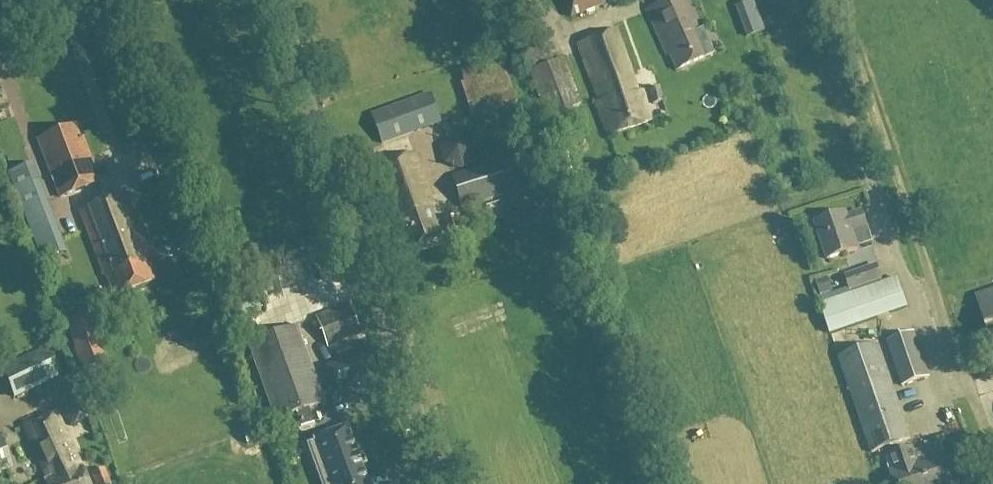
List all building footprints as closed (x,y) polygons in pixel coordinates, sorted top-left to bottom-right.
[(571,18),(604,6),(602,0),(564,0),(571,18)] [(648,12),(668,56),(669,55),(676,70),(707,57),(697,32),(700,31),(686,0),(676,0),(648,12)] [(550,61),(532,14),(505,24),(523,71),(550,61)] [(771,16),(764,19),(767,28),(775,26),(771,16)] [(615,32),(578,45),(598,103),(597,103),(609,136),(652,121),(641,91),(637,93),(615,32)] [(471,118),(516,105),(501,59),(460,73),(462,83),(460,84),(471,118)] [(576,137),(567,110),(580,105),(563,60),(531,73),(548,117),(545,119),(555,145),(576,137)] [(8,104),(0,86),(0,108),(8,104)] [(659,88),(648,91),(652,104),(662,101),(659,88)] [(371,116),(382,145),(438,125),(427,96),(371,116)] [(134,120),(145,116),(139,101),(128,105),(134,120)] [(99,183),(77,125),(37,141),(60,198),(99,183)] [(414,155),(374,170),(393,223),(397,222),(408,250),(440,239),(429,210),(433,209),(414,155)] [(525,156),(452,177),(461,207),(534,186),(525,156)] [(41,261),(64,252),(36,180),(13,189),(41,261)] [(127,195),(78,214),(103,281),(107,279),(114,299),(156,283),(148,263),(152,262),(127,195)] [(845,215),(815,225),(826,260),(856,251),(851,233),(866,229),(861,214),(846,219),(845,215)] [(455,217),(443,221),(448,234),(460,230),(455,217)] [(183,256),(197,272),(208,261),(194,246),(183,256)] [(170,260),(160,263),(167,284),(177,280),(170,260)] [(875,266),(846,276),(851,292),(880,282),(875,266)] [(896,279),(821,306),(829,332),(906,305),(896,279)] [(976,295),(992,346),(992,289),(976,295)] [(348,306),(315,319),(327,349),(360,336),(348,306)] [(84,371),(107,363),(95,332),(85,336),(79,319),(66,324),(84,371)] [(297,329),(250,345),(275,421),(295,414),(300,431),(314,426),(308,409),(323,404),(297,329)] [(912,334),(885,343),(901,388),(928,379),(912,334)] [(877,346),(838,360),(871,453),(910,439),(877,346)] [(45,353),(43,348),(0,367),(3,372),(15,399),(57,380),(45,353)] [(323,368),(333,396),(371,382),(361,355),(323,368)] [(54,387),(71,426),(88,418),(71,379),(54,387)] [(46,483),(90,483),(55,413),(19,430),(46,483)] [(306,445),(320,483),(367,483),(346,427),(314,439),(315,441),(306,445)] [(12,469),(0,440),(0,474),(12,469)] [(891,457),(896,471),(890,473),(894,483),(951,483),(942,456),(917,464),(912,450),(891,457)] [(91,476),(95,483),(108,483),(103,471),(91,476)]
